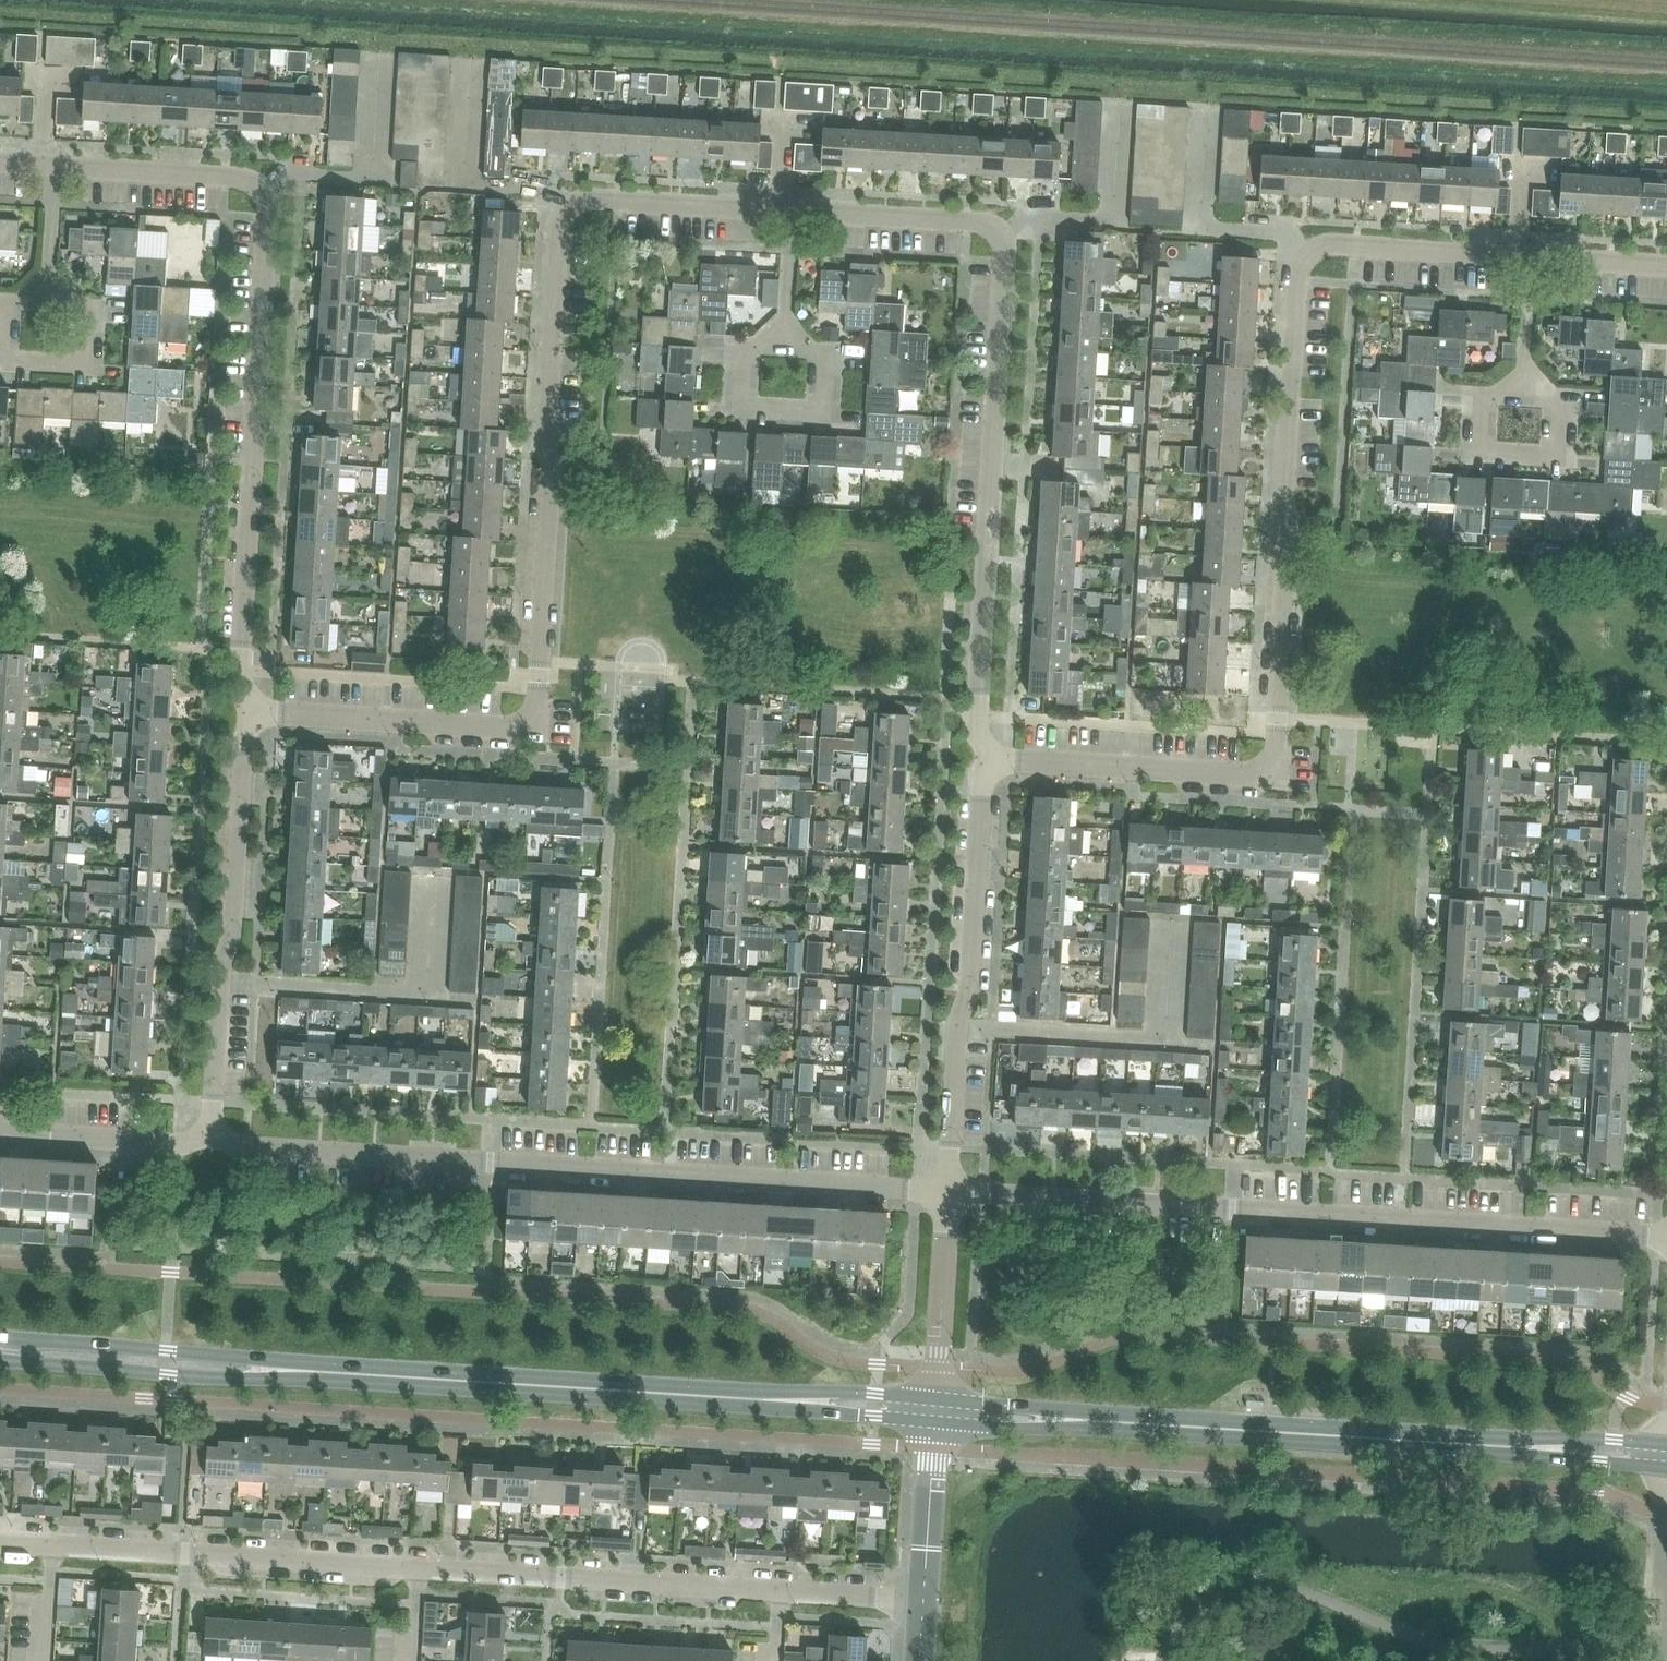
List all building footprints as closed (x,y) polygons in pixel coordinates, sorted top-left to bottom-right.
[(16,63),(23,63),(37,64),(38,37),(18,35),(16,63)] [(46,64),(60,65),(61,38),(48,37),(46,64)] [(60,65),(73,66),(75,39),(61,38),(60,65)] [(75,39),(73,66),(94,67),(96,40),(75,39)] [(131,61),(140,62),(141,43),(132,43),(131,61)] [(141,43),(140,62),(150,62),(151,44),(141,43)] [(183,64),(192,65),(194,46),(184,46),(183,64)] [(194,46),(192,65),(202,66),(203,47),(194,46)] [(243,68),(245,68),(246,50),(236,49),(235,68),(243,68)] [(335,49),(334,62),(360,64),(361,51),(335,49)] [(243,68),(242,76),(254,77),(254,69),(255,50),(246,50),(245,68),(243,68)] [(272,51),(271,65),(288,67),(289,52),(272,51)] [(287,71),(297,71),(298,53),(289,52),(288,67),(287,71)] [(298,53),(297,71),(306,72),(308,54),(298,53)] [(400,53),(399,66),(425,68),(426,55),(400,53)] [(452,56),(426,55),(425,68),(451,69),(452,56)] [(491,59),(490,73),(516,75),(517,60),(491,59)] [(334,62),(333,75),(359,77),(360,64),(334,62)] [(399,66),(398,79),(424,81),(425,68),(399,66)] [(425,68),(424,81),(450,83),(451,69),(425,68)] [(542,87),(552,88),(553,68),(544,68),(542,87)] [(553,68),(552,88),(562,88),(563,69),(553,68)] [(595,90),(604,91),(605,72),(596,71),(595,90)] [(605,72),(604,91),(614,92),(615,72),(605,72)] [(490,73),(489,88),(516,90),(516,75),(490,73)] [(647,94),(656,94),(658,75),(648,74),(647,94)] [(333,75),(332,88),(359,90),(359,77),(333,75)] [(658,75),(656,94),(666,95),(667,75),(658,75)] [(699,97),(709,97),(710,78),(700,77),(699,97)] [(710,78),(709,97),(718,98),(719,79),(710,78)] [(20,116),(21,97),(22,80),(0,79),(0,115),(20,116)] [(398,79),(397,92),(423,94),(424,81),(398,79)] [(424,81),(423,94),(449,96),(450,83),(424,81)] [(754,108),(775,109),(776,82),(756,81),(754,108)] [(784,110),(798,110),(799,84),(786,83),(784,110)] [(84,120),(110,122),(112,86),(86,84),(85,101),(84,120)] [(798,110),(811,111),(813,84),(799,84),(798,110)] [(813,84),(811,111),(832,112),(834,86),(813,84)] [(110,122),(136,123),(139,87),(112,86),(110,122)] [(136,123),(162,125),(165,89),(139,87),(136,123)] [(332,88),(332,101),(358,103),(359,90),(332,88)] [(489,88),(488,103),(515,104),(516,90),(489,88)] [(868,107),(877,108),(879,88),(869,88),(868,107)] [(879,88),(877,108),(887,108),(888,89),(879,88)] [(162,125),(189,127),(191,91),(165,89),(162,125)] [(189,127),(215,128),(217,92),(191,91),(189,127)] [(920,110),(930,111),(931,92),(921,91),(920,110)] [(215,128),(241,130),(243,94),(217,92),(215,128)] [(397,92),(396,105),(422,107),(423,94),(397,92)] [(931,92),(930,111),(939,112),(941,92),(931,92)] [(241,130),(267,132),(269,96),(243,94),(241,130)] [(423,94),(422,107),(449,109),(449,96),(423,94)] [(972,114),(982,114),(983,95),(973,94),(972,114)] [(983,95),(982,114),(992,115),(993,95),(983,95)] [(267,132),(293,134),(295,97),(269,96),(267,132)] [(21,97),(20,116),(20,123),(33,124),(35,98),(21,97)] [(295,97),(293,134),(320,135),(322,99),(295,97)] [(1024,117),(1034,117),(1036,98),(1026,97),(1024,117)] [(1036,98),(1034,117),(1044,118),(1045,99),(1036,98)] [(56,125),(70,126),(71,100),(58,100),(56,125)] [(84,127),(84,120),(85,101),(71,100),(70,126),(84,127)] [(332,101),(331,114),(357,116),(358,103),(332,101)] [(1076,101),(1076,114),(1102,116),(1102,103),(1076,101)] [(488,103),(488,118),(514,119),(515,104),(488,103)] [(396,105),(395,119),(422,120),(422,107),(396,105)] [(1137,105),(1136,118),(1162,119),(1163,106),(1137,105)] [(1163,106),(1162,119),(1189,121),(1189,108),(1163,106)] [(422,107),(422,120),(448,122),(449,109),(422,107)] [(1224,110),(1223,123),(1250,124),(1250,111),(1224,110)] [(522,148),(548,149),(551,113),(524,111),(522,148)] [(548,149),(575,151),(577,114),(551,113),(548,149)] [(331,114),(330,127),(356,129),(357,116),(331,114)] [(575,151),(601,153),(603,116),(577,114),(575,151)] [(1076,114),(1075,127),(1101,129),(1102,116),(1076,114)] [(1280,133),(1289,134),(1291,114),(1281,114),(1280,133)] [(1291,114),(1289,134),(1299,134),(1301,115),(1291,114)] [(601,153),(627,154),(629,117),(603,116),(601,153)] [(627,154),(653,156),(655,119),(629,117),(627,154)] [(1343,118),(1333,117),(1332,137),(1342,137),(1343,118)] [(488,118),(487,132),(513,134),(514,119),(488,118)] [(1136,118),(1136,131),(1162,132),(1162,119),(1136,118)] [(1353,118),(1343,118),(1342,137),(1351,138),(1353,118)] [(395,119),(395,132),(421,133),(422,120),(395,119)] [(653,156),(679,157),(681,120),(655,119),(653,156)] [(1162,119),(1162,132),(1188,134),(1189,121),(1162,119)] [(422,120),(421,133),(447,135),(448,122),(422,120)] [(679,157),(705,159),(707,122),(681,120),(679,157)] [(1385,140),(1394,140),(1396,121),(1386,120),(1385,140)] [(1396,121),(1394,140),(1404,141),(1405,121),(1396,121)] [(705,159),(731,160),(734,123),(707,122),(705,159)] [(731,160),(758,162),(759,142),(760,125),(734,123),(731,160)] [(1223,123),(1223,136),(1249,137),(1250,124),(1223,123)] [(1422,123),(1421,135),(1434,136),(1435,123),(1422,123)] [(1436,143),(1446,144),(1447,124),(1438,124),(1436,143)] [(1447,124),(1446,144),(1456,144),(1457,125),(1447,124)] [(1499,154),(1512,155),(1514,128),(1493,126),(1491,153),(1499,154)] [(330,127),(329,140),(355,142),(356,129),(330,127)] [(1075,127),(1074,140),(1100,142),(1101,129),(1075,127)] [(1522,155),(1535,156),(1537,129),(1523,128),(1522,155)] [(822,166),(848,167),(850,130),(823,129),(822,145),(822,166)] [(1535,156),(1548,157),(1550,130),(1537,129),(1535,156)] [(848,167),(874,169),(876,132),(850,130),(848,167)] [(1550,130),(1548,157),(1569,158),(1571,132),(1550,130)] [(1136,131),(1135,144),(1161,145),(1162,132),(1136,131)] [(395,132),(394,145),(420,146),(421,133),(395,132)] [(487,132),(486,147),(512,149),(513,134),(487,132)] [(874,169),(900,170),(902,134),(876,132),(874,169)] [(1162,132),(1161,145),(1187,147),(1188,134),(1162,132)] [(421,133),(420,146),(446,148),(447,135),(421,133)] [(900,170),(926,172),(928,135),(902,134),(900,170)] [(1606,154),(1615,155),(1617,135),(1607,134),(1606,154)] [(926,172),(952,174),(954,137),(928,135),(926,172)] [(1617,135),(1615,155),(1625,155),(1626,135),(1617,135)] [(1223,136),(1222,149),(1248,150),(1249,137),(1223,136)] [(952,174),(979,175),(981,138),(954,137),(952,174)] [(1342,137),(1341,148),(1341,161),(1339,198),(1365,200),(1367,163),(1367,150),(1367,149),(1351,148),(1351,138),(1342,137)] [(1666,158),(1666,138),(1659,137),(1658,157),(1666,158)] [(979,175),(1005,177),(1007,140),(981,138),(979,175)] [(329,140),(328,154),(354,155),(355,142),(329,140)] [(1005,177),(1031,178),(1033,141),(1007,140),(1005,177)] [(1074,140),(1073,153),(1099,155),(1100,142),(1074,140)] [(1394,140),(1385,140),(1384,150),(1367,149),(1367,150),(1367,163),(1365,200),(1391,201),(1393,164),(1394,140)] [(1033,141),(1031,178),(1057,180),(1060,143),(1033,141)] [(759,142),(758,162),(757,168),(771,169),(773,142),(759,142)] [(794,170),(808,171),(809,145),(795,144),(794,170)] [(1135,144),(1134,157),(1160,158),(1161,145),(1135,144)] [(419,162),(419,159),(420,146),(394,145),(393,161),(419,162)] [(821,172),(822,166),(822,145),(809,145),(808,171),(821,172)] [(1161,145),(1160,158),(1186,160),(1187,147),(1161,145)] [(420,146),(419,159),(445,161),(446,148),(420,146)] [(1341,148),(1316,146),(1315,160),(1312,196),(1339,198),(1341,148)] [(486,147),(485,162),(511,163),(512,149),(486,147)] [(1222,149),(1221,162),(1247,164),(1248,150),(1222,149)] [(1073,153),(1072,166),(1098,168),(1099,155),(1073,153)] [(1496,208),(1497,188),(1498,171),(1499,154),(1491,153),(1487,157),(1472,156),(1471,169),(1469,206),(1495,208),(1496,208)] [(354,155),(328,154),(328,167),(354,168),(354,155)] [(1260,193),(1287,195),(1288,158),(1262,156),(1260,193)] [(1134,157),(1133,170),(1159,171),(1160,158),(1134,157)] [(1160,158),(1159,171),(1185,173),(1186,160),(1160,158)] [(1312,196),(1315,160),(1288,158),(1287,195),(1312,196)] [(419,159),(419,162),(418,172),(445,174),(445,161),(419,159)] [(401,188),(417,189),(418,162),(402,162),(401,188)] [(511,163),(485,162),(484,177),(510,178),(511,163)] [(1221,162),(1220,175),(1246,177),(1247,164),(1221,162)] [(1391,201),(1417,203),(1419,166),(1393,164),(1391,201)] [(1072,166),(1072,179),(1098,181),(1098,168),(1072,166)] [(1417,203),(1443,205),(1445,168),(1419,166),(1417,203)] [(1443,205),(1469,206),(1471,169),(1445,168),(1443,205)] [(1638,217),(1664,218),(1666,182),(1666,170),(1641,169),(1640,180),(1638,217)] [(1133,170),(1132,183),(1159,185),(1159,171),(1133,170)] [(1159,171),(1159,185),(1185,186),(1185,173),(1159,171)] [(445,174),(418,172),(418,185),(444,187),(445,174)] [(1220,175),(1220,188),(1245,190),(1246,177),(1220,175)] [(1559,212),(1586,213),(1588,177),(1561,175),(1560,192),(1559,212)] [(1586,213),(1612,215),(1614,178),(1588,177),(1586,213)] [(1612,215),(1638,217),(1640,180),(1614,178),(1612,215)] [(1098,181),(1072,179),(1071,192),(1097,194),(1098,181)] [(1132,183),(1132,196),(1158,198),(1159,185),(1132,183)] [(1159,185),(1158,198),(1184,199),(1185,186),(1159,185)] [(1245,190),(1220,188),(1219,201),(1245,203),(1245,190)] [(1496,208),(1495,208),(1495,214),(1509,215),(1510,189),(1497,188),(1496,208)] [(1532,216),(1546,217),(1547,191),(1533,190),(1532,216)] [(1559,218),(1559,212),(1560,192),(1547,191),(1546,217),(1559,218)] [(387,193),(387,205),(401,206),(402,194),(387,193)] [(328,196),(327,224),(363,226),(365,199),(328,196)] [(1132,196),(1131,209),(1157,211),(1158,198),(1132,196)] [(1158,198),(1157,211),(1183,212),(1184,199),(1158,198)] [(1130,222),(1156,224),(1157,211),(1131,209),(1130,222)] [(484,211),(482,239),(519,241),(520,213),(484,211)] [(1157,211),(1156,224),(1182,225),(1183,212),(1157,211)] [(404,229),(414,229),(415,213),(405,212),(404,229)] [(18,251),(20,221),(0,220),(0,250),(18,251)] [(420,221),(419,235),(429,236),(430,221),(420,221)] [(327,224),(325,250),(361,253),(372,253),(373,238),(362,237),(363,226),(327,224)] [(107,285),(135,287),(136,287),(137,258),(138,258),(139,231),(115,229),(115,227),(84,225),(82,245),(82,256),(109,257),(107,285)] [(139,231),(138,258),(167,260),(169,233),(146,231),(139,231)] [(1067,242),(1065,269),(1116,272),(1117,260),(1102,259),(1104,234),(1084,233),(1083,243),(1067,242)] [(429,236),(419,235),(418,249),(428,250),(429,236)] [(404,239),(403,255),(412,256),(413,240),(404,239)] [(482,239),(480,266),(517,268),(519,241),(482,239)] [(82,256),(82,245),(73,244),(73,255),(82,256)] [(325,250),(324,277),(360,279),(370,280),(372,253),(361,253),(325,250)] [(412,256),(403,255),(402,272),(411,272),(412,256)] [(1143,274),(1152,275),(1153,258),(1144,257),(1143,274)] [(1223,257),(1221,285),(1258,287),(1259,259),(1223,257)] [(135,287),(134,313),(189,317),(191,289),(165,287),(167,260),(138,258),(137,258),(136,287),(135,287)] [(702,265),(700,292),(701,292),(698,321),(699,321),(727,323),(728,295),(756,297),(758,266),(726,264),(726,267),(702,265)] [(845,330),(873,332),(874,332),(875,303),(876,303),(878,266),(851,264),(850,272),(821,270),(820,301),(847,302),(845,330)] [(480,266),(479,293),(515,295),(517,268),(480,266)] [(1158,267),(1157,281),(1167,282),(1168,268),(1158,267)] [(1065,269),(1063,296),(1100,298),(1101,285),(1115,286),(1116,272),(1065,269)] [(641,278),(638,272),(632,272),(628,277),(631,282),(637,283),(641,278)] [(416,275),(416,289),(425,290),(426,276),(416,275)] [(324,277),(322,303),(358,306),(359,292),(372,293),(373,280),(370,280),(360,279),(324,277)] [(1167,282),(1157,281),(1156,295),(1166,296),(1167,282)] [(1142,284),(1141,301),(1151,301),(1152,285),(1142,284)] [(1213,299),(1212,311),(1219,312),(1256,314),(1258,287),(1221,285),(1220,300),(1213,299)] [(768,288),(767,298),(778,299),(779,289),(768,288)] [(191,289),(189,317),(215,318),(217,290),(191,289)] [(425,290),(416,289),(415,304),(424,304),(425,290)] [(400,291),(399,308),(409,308),(410,292),(400,291)] [(643,317),(641,345),(697,348),(699,321),(698,321),(701,292),(700,292),(671,291),(669,318),(643,317)] [(445,303),(446,293),(432,293),(431,302),(445,303)] [(479,293),(477,320),(505,322),(505,323),(514,323),(515,295),(479,293)] [(1063,296),(1062,322),(1112,325),(1113,313),(1102,313),(1103,298),(1100,298),(1063,296)] [(1439,311),(1439,298),(1407,296),(1406,309),(1439,311)] [(1151,301),(1141,301),(1140,318),(1150,319),(1151,301)] [(320,330),(357,332),(378,334),(379,320),(357,319),(358,306),(322,303),(320,330)] [(873,332),(872,358),(927,361),(929,334),(903,332),(905,305),(876,303),(875,303),(874,332),(873,332)] [(409,308),(399,308),(398,324),(408,324),(409,308)] [(1439,311),(1438,337),(1437,366),(1464,368),(1466,340),(1494,342),(1494,330),(1506,331),(1507,314),(1495,314),(1495,312),(1463,310),(1463,312),(1439,311)] [(1219,312),(1218,339),(1254,342),(1256,314),(1219,312)] [(128,369),(130,369),(130,368),(158,370),(158,369),(160,343),(187,345),(189,317),(134,313),(132,337),(130,337),(128,366),(128,369)] [(1583,376),(1611,378),(1613,349),(1614,349),(1615,322),(1591,320),(1591,318),(1559,316),(1559,324),(1548,323),(1547,336),(1558,337),(1557,346),(1585,348),(1583,376)] [(468,319),(467,347),(503,349),(505,323),(505,322),(477,320),(468,319)] [(1164,336),(1165,336),(1166,322),(1164,322),(1155,321),(1154,336),(1164,336)] [(1062,322),(1060,349),(1096,351),(1097,338),(1111,339),(1112,325),(1062,322)] [(826,328),(825,342),(834,342),(837,342),(838,329),(826,328)] [(320,330),(319,357),(355,359),(357,332),(320,330)] [(413,330),(412,344),(422,344),(423,330),(413,330)] [(1165,350),(1165,336),(1164,336),(1154,336),(1152,362),(1172,363),(1173,355),(1173,351),(1165,350)] [(1381,373),(1380,389),(1436,393),(1437,366),(1438,337),(1408,336),(1407,363),(1381,362),(1381,373)] [(1139,338),(1138,354),(1147,355),(1148,338),(1139,338)] [(1206,353),(1206,357),(1207,365),(1207,366),(1244,368),(1244,369),(1252,369),(1254,342),(1218,339),(1217,353),(1206,353)] [(397,343),(396,360),(406,361),(407,344),(397,343)] [(613,343),(613,354),(630,355),(631,344),(613,343)] [(422,344),(412,344),(411,358),(421,359),(422,344)] [(667,374),(665,401),(693,403),(696,403),(698,371),(695,371),(697,348),(641,345),(640,373),(667,374)] [(1503,345),(1503,358),(1512,358),(1512,345),(1503,345)] [(467,347),(465,374),(502,376),(503,349),(467,347)] [(1060,349),(1058,375),(1095,378),(1096,351),(1060,349)] [(1611,378),(1609,405),(1665,408),(1666,380),(1641,378),(1643,351),(1614,349),(1613,349),(1611,378)] [(1147,355),(1138,354),(1137,371),(1146,371),(1147,355)] [(319,357),(317,383),(353,385),(375,387),(376,374),(354,372),(355,359),(319,357)] [(865,414),(868,414),(896,415),(896,414),(898,388),(925,390),(927,361),(872,358),(870,382),(867,382),(865,414)] [(406,361),(396,360),(395,376),(405,377),(406,361)] [(935,364),(934,373),(945,374),(945,364),(935,364)] [(1207,366),(1206,393),(1242,395),(1244,369),(1244,368),(1207,366)] [(130,369),(129,393),(127,424),(157,425),(158,398),(184,399),(186,371),(158,369),(158,370),(130,368),(130,369)] [(1358,371),(1357,388),(1380,389),(1381,373),(1358,371)] [(465,374),(463,401),(500,404),(502,376),(465,374)] [(1058,375),(1057,402),(1093,404),(1095,378),(1058,375)] [(1151,376),(1150,390),(1160,391),(1161,376),(1151,376)] [(327,411),(326,424),(354,426),(354,413),(352,413),(353,385),(317,383),(315,410),(327,411)] [(410,384),(409,398),(418,399),(419,385),(410,384)] [(6,444),(9,388),(0,388),(0,443),(6,444)] [(45,418),(71,420),(72,420),(74,392),(74,390),(42,388),(42,390),(18,389),(15,444),(43,446),(45,418)] [(1405,419),(1404,446),(1432,448),(1432,449),(1435,449),(1437,417),(1434,417),(1436,393),(1380,389),(1378,418),(1405,419)] [(1160,391),(1150,390),(1150,404),(1159,405),(1160,391)] [(72,420),(71,420),(70,448),(98,449),(100,422),(127,424),(129,393),(97,391),(97,394),(74,392),(72,420)] [(1135,391),(1134,407),(1144,408),(1145,391),(1135,391)] [(1354,391),(1354,404),(1357,404),(1357,405),(1375,406),(1376,392),(1358,391),(1354,391)] [(1197,408),(1196,420),(1204,420),(1240,423),(1241,413),(1245,413),(1248,410),(1249,400),(1246,396),(1242,396),(1242,395),(1206,393),(1205,408),(1197,408)] [(418,399),(409,398),(408,412),(417,413),(418,399)] [(660,456),(690,458),(691,428),(692,428),(693,403),(665,401),(638,399),(636,428),(662,429),(660,456)] [(462,429),(470,430),(470,429),(498,431),(498,430),(500,404),(463,401),(462,429)] [(1057,402),(1055,428),(1092,431),(1093,404),(1057,402)] [(1603,460),(1605,460),(1634,461),(1634,460),(1636,434),(1663,436),(1664,424),(1665,408),(1609,405),(1607,428),(1605,428),(1603,460)] [(1144,408),(1134,407),(1133,424),(1143,424),(1144,408)] [(1167,410),(1161,410),(1161,412),(1160,418),(1177,419),(1177,413),(1169,413),(1167,410)] [(392,429),(401,429),(402,413),(393,412),(392,429)] [(868,414),(866,438),(867,438),(864,468),(895,470),(896,443),(922,444),(924,416),(896,414),(896,415),(868,414)] [(936,419),(936,427),(949,428),(949,420),(936,419)] [(1204,420),(1202,447),(1239,450),(1240,423),(1204,420)] [(305,435),(303,463),(340,465),(341,438),(353,438),(354,426),(326,424),(325,437),(305,435)] [(691,428),(690,458),(717,460),(715,487),(744,489),(747,433),(723,432),(723,430),(692,428),(691,428)] [(1055,428),(1053,456),(1064,456),(1064,469),(1102,472),(1103,459),(1097,458),(1098,440),(1099,431),(1092,431),(1055,428)] [(470,430),(469,456),(505,459),(507,431),(498,430),(498,431),(470,429),(470,430)] [(1148,430),(1147,444),(1157,445),(1158,431),(1148,430)] [(783,464),(809,465),(810,465),(811,437),(812,437),(812,435),(780,433),(780,435),(756,434),(753,489),(780,491),(781,491),(783,464)] [(810,465),(809,465),(807,493),(836,494),(838,467),(864,468),(867,438),(866,438),(835,436),(835,439),(812,437),(811,437),(810,465)] [(406,438),(405,453),(415,453),(416,439),(406,438)] [(1157,445),(1147,444),(1146,459),(1156,459),(1157,445)] [(1398,502),(1428,504),(1430,473),(1431,473),(1432,449),(1432,448),(1404,446),(1376,444),(1375,473),(1400,474),(1398,502)] [(1200,475),(1209,476),(1209,475),(1237,477),(1237,476),(1239,450),(1202,447),(1200,475)] [(15,449),(14,459),(26,460),(26,450),(15,449)] [(390,452),(389,468),(399,469),(400,452),(390,452)] [(415,453),(405,453),(404,467),(414,467),(415,453)] [(113,454),(113,464),(125,465),(125,454),(113,454)] [(203,467),(204,454),(194,454),(193,467),(203,467)] [(453,455),(452,469),(468,470),(467,483),(503,486),(505,459),(469,456),(453,455)] [(1131,456),(1130,473),(1139,474),(1141,457),(1131,456)] [(1602,515),(1601,525),(1625,526),(1626,516),(1632,516),(1634,489),(1660,491),(1661,462),(1634,460),(1634,461),(1605,460),(1604,484),(1602,515)] [(303,463),(302,489),(338,492),(355,493),(356,479),(357,466),(340,465),(303,463)] [(399,469),(389,468),(388,485),(398,485),(399,469)] [(1043,481),(1041,508),(1090,512),(1091,498),(1078,498),(1079,483),(1103,485),(1104,472),(1102,472),(1064,469),(1063,482),(1043,481)] [(1430,473),(1428,504),(1455,505),(1453,533),(1482,535),(1485,479),(1472,478),(1472,477),(1462,477),(1462,474),(1437,472),(1436,474),(1431,473),(1430,473)] [(1129,498),(1128,515),(1137,515),(1138,499),(1139,474),(1130,473),(1129,498)] [(1209,475),(1209,476),(1208,502),(1244,505),(1246,477),(1237,476),(1237,477),(1209,475)] [(1520,509),(1547,511),(1549,483),(1550,483),(1550,481),(1550,480),(1518,478),(1518,480),(1508,480),(1494,480),(1490,535),(1519,537),(1520,509)] [(1547,511),(1545,539),(1574,540),(1575,513),(1602,515),(1604,484),(1598,484),(1598,483),(1573,481),(1573,484),(1561,483),(1561,484),(1550,483),(1549,483),(1547,511)] [(452,499),(451,510),(502,513),(503,486),(467,483),(466,500),(452,499)] [(1144,484),(1144,498),(1153,499),(1154,485),(1144,484)] [(302,489),(300,516),(336,518),(338,492),(302,489)] [(780,491),(753,489),(752,503),(779,504),(780,491)] [(403,493),(402,507),(411,508),(412,493),(403,493)] [(926,496),(926,508),(939,509),(940,496),(926,496)] [(1153,499),(1144,498),(1143,513),(1152,513),(1153,499)] [(1208,502),(1206,530),(1242,532),(1244,505),(1208,502)] [(387,505),(386,521),(395,522),(397,505),(387,505)] [(411,508),(402,507),(401,521),(411,522),(411,508)] [(1040,535),(1076,537),(1088,538),(1090,512),(1041,508),(1040,535)] [(446,536),(455,537),(463,537),(463,538),(491,540),(500,541),(502,513),(451,510),(447,510),(446,536)] [(1137,515),(1128,515),(1127,531),(1136,532),(1137,515)] [(298,543),(334,545),(349,546),(351,519),(336,518),(300,516),(298,543)] [(395,522),(386,521),(385,538),(394,538),(395,522)] [(1206,530),(1204,557),(1241,559),(1242,532),(1206,530)] [(1040,535),(1038,561),(1074,564),(1076,537),(1040,535)] [(455,537),(453,564),(490,567),(491,540),(463,538),(463,537),(455,537)] [(1489,537),(1489,550),(1512,552),(1513,538),(1489,537)] [(1141,539),(1140,553),(1150,553),(1151,539),(1141,539)] [(1626,542),(1625,557),(1642,558),(1643,543),(1626,542)] [(298,543),(296,569),(333,571),(334,545),(298,543)] [(1545,556),(1556,556),(1557,545),(1545,544),(1545,556)] [(399,547),(398,561),(408,562),(409,548),(399,547)] [(1125,560),(1124,568),(1134,569),(1135,552),(1125,551),(1125,560)] [(1139,567),(1138,580),(1165,582),(1166,554),(1150,553),(1140,553),(1139,567)] [(1204,557),(1203,583),(1203,584),(1230,586),(1239,587),(1241,559),(1204,557)] [(383,558),(382,574),(392,575),(393,559),(383,558)] [(1124,568),(1125,560),(1114,560),(1113,567),(1124,568)] [(408,562),(398,561),(397,575),(407,576),(408,562)] [(1038,561),(1036,588),(1073,591),(1074,564),(1038,561)] [(453,564),(451,592),(488,594),(490,567),(453,564)] [(1134,569),(1124,568),(1123,584),(1133,585),(1134,569)] [(296,569),(295,596),(331,598),(333,571),(296,569)] [(392,575),(382,574),(381,591),(391,591),(392,575)] [(1194,583),(1192,611),(1229,613),(1230,586),(1203,584),(1203,583),(1194,583)] [(1036,588),(1034,615),(1085,618),(1086,605),(1072,604),(1073,591),(1036,588)] [(451,592),(450,619),(486,621),(488,594),(451,592)] [(1138,593),(1137,607),(1146,608),(1147,594),(1138,593)] [(295,596),(293,622),(329,624),(331,598),(295,596)] [(396,601),(395,615),(405,616),(405,602),(396,601)] [(1122,605),(1121,621),(1131,622),(1132,605),(1122,605)] [(1136,621),(1135,634),(1148,635),(1149,608),(1146,608),(1137,607),(1136,621)] [(1176,637),(1190,638),(1227,640),(1229,613),(1192,611),(1178,610),(1176,637)] [(380,611),(379,628),(389,628),(390,612),(380,611)] [(405,616),(395,615),(394,630),(404,630),(405,616)] [(1034,615),(1033,641),(1069,644),(1070,630),(1084,631),(1085,618),(1034,615)] [(486,621),(450,619),(448,647),(484,649),(486,621)] [(1131,622),(1121,621),(1120,638),(1129,638),(1131,622)] [(293,622),(291,649),(328,652),(336,652),(338,625),(329,624),(293,622)] [(389,628),(379,628),(378,644),(388,645),(389,628)] [(1190,638),(1189,665),(1225,667),(1227,640),(1190,638)] [(1033,641),(1031,668),(1067,670),(1069,644),(1033,641)] [(43,685),(54,686),(55,673),(43,673),(30,672),(31,657),(34,657),(36,644),(5,642),(4,655),(0,654),(0,683),(43,685)] [(1134,647),(1133,662),(1143,662),(1144,648),(1134,647)] [(438,661),(453,662),(454,649),(439,648),(438,661)] [(353,652),(352,671),(385,673),(387,654),(353,652)] [(1119,658),(1118,674),(1127,675),(1128,658),(1119,658)] [(1143,662),(1133,662),(1132,676),(1142,676),(1143,662)] [(117,678),(116,690),(170,693),(170,689),(171,666),(136,664),(135,679),(117,678)] [(1225,667),(1189,665),(1187,693),(1223,695),(1225,667)] [(1031,668),(1029,695),(1058,697),(1057,703),(1077,705),(1078,684),(1081,684),(1082,671),(1067,670),(1031,668)] [(1127,675),(1118,674),(1116,691),(1126,691),(1127,675)] [(103,676),(102,685),(111,685),(111,677),(103,676)] [(22,711),(23,697),(42,698),(43,685),(0,683),(0,710),(22,711)] [(116,690),(115,703),(126,704),(125,718),(133,718),(168,720),(170,693),(116,690)] [(82,695),(80,714),(91,714),(93,696),(82,695)] [(729,703),(727,731),(781,735),(782,723),(762,722),(763,706),(764,706),(729,703)] [(823,704),(821,734),(834,734),(836,705),(823,704)] [(39,740),(40,727),(28,726),(29,712),(22,711),(0,710),(0,737),(39,740)] [(855,728),(855,740),(909,744),(911,716),(875,713),(875,714),(876,714),(876,729),(855,728)] [(802,717),(801,732),(814,733),(816,718),(802,717)] [(113,732),(112,744),(167,748),(168,720),(133,718),(132,733),(113,732)] [(77,724),(76,742),(77,742),(89,742),(90,725),(77,724)] [(40,727),(39,740),(49,740),(50,728),(40,727)] [(727,731),(725,758),(759,761),(760,745),(780,747),(781,735),(727,731)] [(801,736),(799,763),(812,764),(814,737),(801,736)] [(19,765),(20,751),(38,752),(39,740),(0,737),(0,764),(19,765)] [(821,737),(819,764),(830,765),(831,765),(833,738),(821,737)] [(38,752),(50,753),(50,740),(49,740),(39,740),(38,752)] [(855,740),(854,752),(867,753),(866,769),(873,769),(873,768),(907,771),(909,744),(855,740)] [(77,742),(77,752),(88,753),(89,742),(77,742)] [(130,758),(129,773),(165,775),(167,748),(112,744),(112,757),(130,758)] [(386,747),(377,747),(376,756),(385,757),(386,747)] [(1467,749),(1466,778),(1520,781),(1521,768),(1502,767),(1503,751),(1467,749)] [(1602,749),(1601,758),(1614,758),(1614,749),(1602,749)] [(297,750),(295,779),(331,781),(333,781),(352,782),(353,763),(332,761),(333,753),(297,750)] [(385,757),(376,756),(375,773),(385,773),(386,757),(385,757)] [(725,758),(723,786),(778,789),(778,777),(758,776),(759,761),(725,758)] [(1579,772),(1578,785),(1593,786),(1593,785),(1647,789),(1649,761),(1614,758),(1612,774),(1594,773),(1579,772)] [(36,794),(37,781),(23,781),(24,765),(19,765),(0,764),(0,792),(36,794)] [(819,764),(818,781),(829,782),(830,765),(819,764)] [(840,782),(840,794),(851,795),(851,794),(905,798),(907,771),(873,768),(873,769),(872,783),(852,782),(840,782)] [(1536,771),(1535,781),(1553,782),(1554,772),(1536,771)] [(165,775),(129,773),(129,788),(110,786),(109,799),(163,803),(165,775)] [(56,776),(55,795),(69,796),(69,795),(71,777),(56,776)] [(801,777),(800,790),(811,791),(811,778),(801,777)] [(390,814),(418,816),(420,780),(392,778),(390,814)] [(1466,778),(1464,804),(1500,807),(1501,792),(1535,794),(1536,782),(1520,781),(1466,778)] [(295,779),(294,806),(329,808),(331,781),(295,779)] [(433,817),(445,817),(447,782),(420,780),(418,816),(417,828),(432,829),(433,817)] [(445,817),(473,819),(475,784),(447,782),(445,817)] [(1536,782),(1535,794),(1543,794),(1543,782),(1536,782)] [(374,800),(383,801),(384,784),(375,784),(374,800)] [(475,784),(473,819),(486,820),(485,828),(499,829),(500,821),(502,785),(475,784)] [(1559,784),(1557,810),(1567,811),(1568,784),(1559,784)] [(500,821),(527,823),(530,787),(502,785),(500,821)] [(1611,799),(1610,813),(1645,815),(1647,789),(1593,785),(1592,798),(1611,799)] [(78,786),(78,798),(88,798),(89,786),(78,786)] [(723,786),(722,813),(762,815),(763,800),(777,801),(778,789),(723,786)] [(527,834),(554,835),(557,789),(530,787),(527,823),(527,834)] [(557,789),(554,835),(582,837),(583,826),(585,791),(557,789)] [(798,790),(796,817),(809,818),(810,806),(813,806),(813,805),(814,791),(811,791),(800,790),(798,790)] [(871,807),(870,823),(904,825),(905,798),(851,794),(850,806),(871,807)] [(1035,797),(1033,825),(1069,827),(1071,799),(1035,797)] [(1114,819),(1124,820),(1125,803),(1115,802),(1114,819)] [(24,835),(25,822),(13,821),(14,807),(7,806),(7,805),(0,804),(0,833),(24,835)] [(1464,804),(1463,831),(1517,834),(1526,835),(1527,823),(1499,821),(1500,807),(1464,804)] [(56,805),(54,836),(67,837),(69,806),(56,805)] [(294,806),(292,833),(328,836),(338,836),(340,809),(329,808),(294,806)] [(372,828),(382,828),(383,812),(373,811),(372,828)] [(722,813),(720,841),(755,843),(774,844),(775,831),(761,830),(762,815),(722,813)] [(1581,826),(1581,839),(1590,840),(1643,842),(1645,815),(1610,813),(1603,813),(1602,828),(1581,826)] [(117,828),(116,840),(170,844),(172,816),(136,814),(135,829),(117,828)] [(814,822),(813,850),(826,851),(827,822),(814,821),(814,822)] [(849,839),(848,849),(902,853),(904,825),(870,823),(862,822),(850,821),(849,839)] [(1128,860),(1127,870),(1140,871),(1141,861),(1156,862),(1158,826),(1130,824),(1128,860)] [(1032,852),(1067,855),(1080,856),(1082,828),(1069,827),(1033,825),(1032,852)] [(1554,825),(1553,836),(1556,836),(1566,837),(1567,827),(1556,826),(1554,825)] [(1156,862),(1183,863),(1186,828),(1158,826),(1156,862)] [(1183,863),(1211,865),(1213,830),(1186,828),(1183,863)] [(1295,835),(1293,870),(1321,872),(1322,860),(1325,861),(1329,858),(1329,850),(1326,847),(1323,847),(1323,837),(1324,832),(1321,830),(1307,829),(1305,831),(1304,836),(1295,835)] [(1112,847),(1122,847),(1123,831),(1113,830),(1112,847)] [(1211,865),(1238,867),(1240,831),(1213,830),(1211,865)] [(1238,867),(1265,869),(1266,869),(1268,833),(1240,831),(1238,867)] [(1463,831),(1461,858),(1497,861),(1498,846),(1516,847),(1517,834),(1463,831)] [(4,861),(5,846),(24,847),(24,835),(0,833),(0,860),(4,861)] [(292,833),(290,861),(326,863),(328,836),(292,833)] [(1266,869),(1265,869),(1264,877),(1292,879),(1293,870),(1295,835),(1268,833),(1266,869)] [(795,834),(795,848),(805,848),(806,835),(795,834)] [(1517,834),(1516,847),(1526,847),(1526,835),(1517,834)] [(370,855),(380,856),(381,839),(371,839),(370,855)] [(134,854),(133,869),(168,871),(170,844),(116,840),(115,853),(134,854)] [(1601,852),(1600,867),(1642,870),(1643,842),(1590,840),(1589,852),(1601,852)] [(54,842),(52,863),(65,864),(65,862),(66,843),(54,842)] [(66,843),(65,862),(83,863),(84,844),(73,843),(66,843)] [(710,852),(709,880),(763,884),(764,872),(743,870),(744,855),(746,855),(746,854),(710,852)] [(1032,852),(1030,880),(1065,882),(1065,880),(1072,880),(1073,870),(1066,870),(1067,855),(1032,852)] [(1555,853),(1554,864),(1571,865),(1572,854),(1555,853)] [(399,856),(398,865),(415,866),(415,857),(399,856)] [(812,856),(811,870),(823,871),(823,857),(812,856)] [(426,867),(442,868),(443,858),(426,857),(426,867)] [(1110,874),(1120,875),(1121,858),(1111,857),(1110,874)] [(1461,858),(1459,886),(1514,890),(1514,877),(1515,871),(1501,870),(1501,861),(1497,861),(1461,858)] [(453,869),(469,870),(470,860),(453,859),(453,869)] [(855,878),(854,890),(908,893),(910,865),(877,863),(877,860),(865,859),(864,878),(855,878)] [(21,889),(31,890),(31,887),(43,888),(44,882),(32,881),(32,877),(3,875),(4,861),(0,860),(0,888),(21,889)] [(290,861),(289,888),(324,891),(326,863),(290,861)] [(480,870),(497,871),(497,862),(481,861),(480,870)] [(508,872),(524,873),(525,863),(508,862),(508,872)] [(65,864),(52,863),(51,884),(64,885),(64,877),(65,864)] [(65,864),(64,877),(73,877),(79,873),(79,865),(65,864)] [(535,874),(552,875),(552,865),(536,864),(535,874)] [(369,883),(378,883),(379,867),(370,866),(369,883)] [(563,876),(579,877),(580,867),(563,866),(563,876)] [(1587,881),(1586,895),(1640,898),(1642,870),(1600,867),(1600,882),(1587,881)] [(87,881),(86,893),(112,895),(166,898),(168,871),(133,869),(132,883),(113,882),(87,881)] [(386,871),(385,885),(411,887),(412,873),(386,871)] [(764,872),(763,884),(778,885),(790,885),(791,873),(764,872)] [(457,876),(456,889),(482,891),(483,877),(457,876)] [(516,888),(516,880),(497,878),(496,891),(511,892),(516,888)] [(1532,879),(1531,896),(1547,897),(1547,892),(1548,880),(1532,879)] [(709,880),(707,907),(741,909),(748,910),(748,895),(762,896),(763,884),(709,880)] [(1030,880),(1028,907),(1064,910),(1069,910),(1083,911),(1083,901),(1077,901),(1077,897),(1064,896),(1065,882),(1030,880)] [(579,890),(579,884),(544,881),(543,887),(572,889),(579,890)] [(763,884),(762,896),(777,897),(778,885),(763,884)] [(385,885),(384,898),(410,899),(411,887),(385,885)] [(1109,902),(1118,902),(1119,886),(1110,885),(1109,902)] [(1553,885),(1552,897),(1561,897),(1562,886),(1553,885)] [(1127,886),(1126,898),(1136,899),(1137,887),(1127,886)] [(543,887),(542,916),(577,918),(579,890),(572,889),(543,887)] [(0,915),(7,916),(8,900),(30,902),(31,890),(21,889),(0,888),(0,915)] [(289,888),(287,916),(322,918),(324,891),(289,888)] [(456,889),(455,902),(482,904),(482,891),(456,889)] [(873,903),(872,918),(906,921),(908,893),(854,890),(853,902),(873,903)] [(367,910),(377,911),(378,894),(368,893),(367,910)] [(166,898),(112,895),(111,907),(130,908),(129,924),(164,926),(166,898)] [(498,896),(489,896),(488,912),(497,913),(498,896)] [(384,898),(383,910),(410,912),(410,899),(384,898)] [(806,898),(805,914),(817,914),(818,899),(806,898)] [(1450,898),(1448,927),(1502,930),(1503,918),(1485,916),(1485,901),(1450,898)] [(1136,911),(1153,912),(1153,902),(1136,901),(1136,911)] [(69,902),(68,923),(84,924),(85,903),(69,902)] [(455,902),(455,915),(481,916),(482,904),(455,902)] [(1163,913),(1180,914),(1181,904),(1164,903),(1163,913)] [(1191,905),(1191,915),(1207,916),(1208,906),(1191,905)] [(707,907),(705,934),(774,939),(774,927),(760,926),(740,925),(741,909),(707,907)] [(1028,907),(1026,935),(1062,937),(1062,938),(1076,939),(1077,926),(1071,926),(1072,912),(1069,912),(1069,910),(1064,910),(1028,907)] [(1218,916),(1235,917),(1236,908),(1219,907),(1218,916)] [(1246,908),(1246,918),(1262,919),(1263,909),(1246,908)] [(1593,923),(1592,936),(1646,939),(1648,911),(1613,909),(1612,925),(1593,923)] [(383,910),(383,923),(409,925),(410,912),(383,910)] [(1273,910),(1273,920),(1290,921),(1290,911),(1273,910)] [(1107,929),(1117,930),(1118,913),(1108,912),(1107,929)] [(1301,912),(1300,922),(1317,923),(1318,913),(1301,912)] [(1526,912),(1525,930),(1543,931),(1544,913),(1526,912)] [(455,915),(454,927),(480,929),(481,916),(455,915)] [(287,916),(285,943),(321,946),(322,918),(287,916)] [(542,916),(540,943),(575,945),(577,918),(542,916)] [(807,916),(806,932),(818,932),(819,916),(807,916)] [(1124,917),(1123,931),(1149,933),(1150,919),(1124,917)] [(833,943),(850,944),(904,948),(906,921),(872,918),(871,933),(834,931),(833,943)] [(365,938),(375,938),(376,921),(366,921),(365,938)] [(1195,922),(1194,935),(1220,937),(1221,923),(1195,922)] [(383,923),(382,936),(408,937),(409,925),(383,923)] [(497,924),(487,923),(486,940),(496,940),(497,924)] [(1580,923),(1579,935),(1592,936),(1593,923),(1580,923)] [(13,955),(14,941),(27,942),(27,929),(0,927),(0,954),(13,955)] [(454,927),(453,940),(479,942),(480,929),(454,927)] [(1448,927),(1447,954),(1482,956),(1483,941),(1502,942),(1502,930),(1448,927)] [(786,929),(785,939),(798,940),(799,929),(786,929)] [(1123,931),(1123,944),(1149,945),(1149,933),(1123,931)] [(1281,933),(1280,962),(1315,964),(1317,936),(1287,934),(1281,933)] [(119,949),(118,963),(153,965),(155,938),(101,934),(100,948),(119,949)] [(705,934),(703,962),(737,965),(736,968),(747,969),(748,949),(758,950),(773,951),(774,939),(705,934)] [(1026,935),(1025,962),(1060,964),(1062,938),(1062,937),(1026,935)] [(1194,935),(1193,948),(1219,950),(1220,937),(1194,935)] [(382,936),(381,948),(407,950),(408,937),(382,936)] [(1592,936),(1592,948),(1605,949),(1604,964),(1644,966),(1646,939),(1592,936)] [(453,940),(452,953),(479,954),(479,942),(453,940)] [(789,940),(788,972),(799,972),(801,941),(789,940)] [(1105,957),(1115,957),(1116,940),(1106,940),(1105,957)] [(523,941),(523,956),(539,957),(538,970),(574,973),(575,945),(540,943),(540,942),(523,941)] [(807,941),(807,951),(817,952),(817,942),(807,941)] [(1227,941),(1225,958),(1235,959),(1236,942),(1227,941)] [(51,943),(50,958),(62,959),(63,944),(51,943)] [(66,943),(65,957),(85,958),(85,944),(66,943)] [(321,946),(285,943),(283,971),(319,974),(321,946)] [(850,944),(850,956),(863,957),(862,973),(867,973),(903,976),(904,948),(850,944)] [(1123,944),(1122,956),(1148,958),(1149,945),(1123,944)] [(1533,947),(1532,958),(1544,958),(1545,948),(1533,947)] [(364,965),(373,965),(374,949),(365,948),(364,965)] [(381,948),(380,961),(406,963),(407,950),(381,948)] [(1193,948),(1192,961),(1218,962),(1219,950),(1193,948)] [(495,951),(485,951),(484,967),(494,968),(495,951)] [(452,953),(451,965),(478,967),(479,954),(452,953)] [(24,984),(25,972),(12,971),(13,955),(7,955),(0,954),(0,983),(24,984)] [(1447,954),(1445,981),(1499,984),(1500,972),(1481,971),(1482,956),(1447,954)] [(1122,956),(1121,969),(1147,971),(1148,958),(1122,956)] [(805,973),(822,974),(823,961),(806,960),(805,973)] [(406,963),(380,961),(379,975),(406,977),(406,963)] [(1192,961),(1191,973),(1218,975),(1218,962),(1192,961)] [(1025,962),(1023,989),(1058,992),(1060,964),(1025,962)] [(1280,962),(1278,989),(1313,991),(1315,964),(1280,962)] [(98,977),(97,989),(151,993),(153,965),(118,963),(117,978),(98,977)] [(1589,990),(1642,993),(1644,966),(1604,964),(1603,979),(1590,978),(1589,990)] [(451,965),(451,978),(477,980),(478,967),(451,965)] [(1103,984),(1113,985),(1114,968),(1104,967),(1103,984)] [(1121,969),(1120,982),(1146,983),(1147,971),(1121,969)] [(1235,969),(1225,969),(1224,986),(1233,986),(1235,969)] [(538,970),(536,998),(572,1000),(574,973),(538,970)] [(1191,973),(1191,986),(1217,988),(1218,975),(1191,973)] [(711,975),(710,1003),(743,1005),(744,990),(765,991),(765,979),(747,978),(711,975)] [(89,976),(88,988),(93,989),(97,989),(98,977),(89,976)] [(790,977),(789,988),(798,989),(798,978),(790,977)] [(477,980),(451,978),(450,992),(476,994),(477,980)] [(493,979),(483,978),(482,994),(492,995),(493,979)] [(1445,981),(1443,1009),(1445,1009),(1478,1011),(1479,996),(1498,997),(1518,998),(1519,986),(1516,985),(1499,984),(1445,981)] [(1120,982),(1119,994),(1146,996),(1146,983),(1120,982)] [(3,1010),(4,995),(23,996),(24,984),(0,983),(0,1010),(3,1010)] [(839,984),(838,996),(851,997),(850,1012),(891,1015),(893,987),(858,985),(839,984)] [(1191,986),(1190,999),(1216,1000),(1217,988),(1191,986)] [(813,1011),(819,1012),(821,988),(804,987),(803,1011),(813,1011)] [(116,1003),(115,1017),(150,1020),(151,993),(97,989),(97,1001),(116,1003)] [(1058,992),(1023,989),(1021,1017),(1056,1020),(1058,992)] [(1278,989),(1276,1016),(1312,1019),(1313,991),(1278,989)] [(1574,989),(1573,1002),(1588,1002),(1600,1003),(1599,1019),(1606,1020),(1641,1022),(1642,993),(1589,990),(1574,989)] [(63,993),(62,1013),(78,1014),(79,994),(63,993)] [(1119,994),(1118,1007),(1145,1009),(1146,996),(1119,994)] [(1101,1012),(1111,1012),(1112,995),(1103,995),(1101,1012)] [(1223,996),(1222,1013),(1232,1014),(1233,997),(1223,996)] [(282,997),(282,1007),(298,1008),(299,999),(282,997)] [(536,998),(535,1025),(570,1028),(572,1000),(536,998)] [(326,1000),(310,999),(309,1009),(326,1010),(326,1000)] [(1190,999),(1189,1011),(1215,1013),(1216,1000),(1190,999)] [(354,1002),(337,1001),(337,1011),(353,1012),(354,1002)] [(381,1004),(365,1003),(364,1013),(381,1014),(381,1004)] [(710,1003),(708,1030),(762,1034),(773,1034),(774,1022),(749,1021),(749,1006),(743,1005),(710,1003)] [(409,1006),(392,1005),(391,1014),(408,1015),(409,1006)] [(492,1006),(482,1005),(481,1022),(490,1023),(492,1006)] [(436,1007),(419,1006),(419,1016),(435,1017),(436,1007)] [(1145,1009),(1118,1007),(1118,1021),(1144,1022),(1145,1009)] [(1545,1007),(1544,1018),(1555,1019),(1556,1008),(1545,1007)] [(475,1010),(447,1008),(446,1018),(474,1020),(475,1010)] [(20,1039),(21,1026),(2,1025),(3,1010),(0,1010),(0,1037),(20,1039)] [(803,1011),(802,1025),(812,1025),(813,1011),(803,1011)] [(1189,1011),(1188,1024),(1214,1026),(1215,1013),(1189,1011)] [(836,1027),(836,1039),(890,1042),(891,1015),(850,1012),(849,1028),(836,1027)] [(1276,1016),(1274,1044),(1310,1046),(1312,1019),(1276,1016)] [(61,1032),(61,1034),(75,1035),(76,1018),(62,1017),(61,1032)] [(95,1031),(94,1043),(148,1047),(150,1020),(115,1017),(114,1032),(95,1031)] [(1514,1039),(1515,1024),(1452,1020),(1452,1021),(1506,1025),(1506,1039),(1514,1039)] [(1450,1039),(1449,1050),(1484,1052),(1494,1053),(1495,1038),(1504,1039),(1505,1025),(1451,1022),(1450,1039)] [(1214,1026),(1188,1024),(1187,1038),(1214,1040),(1214,1026)] [(1231,1024),(1221,1024),(1220,1041),(1230,1041),(1231,1024)] [(1538,1025),(1520,1024),(1519,1040),(1537,1042),(1538,1025)] [(535,1025),(533,1053),(569,1055),(570,1028),(535,1025)] [(1562,1026),(1561,1037),(1567,1038),(1567,1042),(1577,1043),(1595,1044),(1594,1059),(1630,1061),(1631,1039),(1631,1033),(1578,1030),(1577,1030),(1577,1027),(1577,1026),(1562,1025),(1562,1026)] [(21,1026),(20,1039),(30,1039),(34,1039),(34,1027),(21,1026)] [(701,1041),(700,1057),(706,1057),(740,1060),(741,1044),(761,1046),(774,1047),(775,1039),(775,1035),(773,1034),(762,1034),(708,1030),(707,1038),(705,1038),(701,1041)] [(480,1033),(479,1049),(489,1050),(490,1033),(480,1033)] [(305,1079),(307,1043),(308,1036),(279,1034),(277,1077),(305,1079)] [(335,1045),(332,1080),(332,1090),(349,1091),(349,1082),(360,1082),(362,1047),(363,1036),(350,1035),(349,1046),(335,1045)] [(0,1037),(0,1059),(1,1050),(20,1051),(20,1039),(0,1037)] [(814,1038),(801,1037),(799,1056),(812,1057),(814,1038)] [(20,1039),(20,1051),(30,1051),(30,1039),(20,1039)] [(433,1051),(417,1050),(415,1086),(442,1087),(444,1052),(445,1040),(434,1039),(433,1051)] [(836,1039),(835,1051),(848,1052),(847,1067),(888,1069),(890,1042),(836,1039)] [(1521,1042),(1520,1054),(1534,1055),(1536,1055),(1536,1043),(1521,1042)] [(148,1047),(94,1043),(93,1056),(112,1057),(111,1073),(146,1075),(148,1047)] [(305,1079),(332,1080),(335,1045),(307,1043),(305,1079)] [(1047,1055),(1048,1045),(1020,1044),(1019,1061),(1046,1063),(1047,1055)] [(1274,1044),(1273,1071),(1308,1074),(1310,1046),(1274,1044)] [(1064,1046),(1048,1045),(1047,1055),(1064,1056),(1064,1046)] [(389,1049),(362,1047),(360,1082),(387,1084),(389,1049)] [(1092,1048),(1075,1047),(1074,1057),(1091,1058),(1092,1048)] [(417,1050),(389,1049),(387,1084),(415,1086),(417,1050)] [(1119,1050),(1103,1049),(1102,1058),(1119,1059),(1119,1050)] [(1147,1051),(1130,1050),(1129,1060),(1146,1061),(1147,1051)] [(1449,1050),(1447,1077),(1501,1080),(1502,1068),(1483,1067),(1484,1052),(1449,1050)] [(1220,1051),(1219,1068),(1228,1069),(1229,1052),(1220,1051)] [(58,1074),(77,1076),(77,1072),(78,1054),(60,1052),(59,1059),(59,1071),(58,1074)] [(472,1054),(444,1052),(442,1087),(470,1089),(472,1054)] [(780,1052),(780,1062),(791,1063),(792,1053),(780,1052)] [(1174,1053),(1157,1052),(1157,1062),(1174,1063),(1174,1053)] [(533,1053),(531,1080),(567,1082),(569,1055),(533,1053)] [(1202,1055),(1185,1054),(1184,1063),(1201,1064),(1202,1055)] [(1519,1055),(1518,1068),(1533,1070),(1534,1056),(1519,1055)] [(700,1057),(699,1072),(702,1075),(705,1075),(704,1084),(758,1088),(759,1076),(739,1075),(740,1060),(706,1057),(700,1057)] [(1575,1073),(1574,1085),(1628,1089),(1630,1061),(1594,1059),(1593,1074),(1575,1073)] [(478,1060),(477,1077),(487,1077),(488,1061),(478,1060)] [(820,1080),(819,1093),(886,1096),(888,1069),(847,1067),(846,1082),(820,1080)] [(1539,1069),(1538,1082),(1548,1083),(1549,1070),(1539,1069)] [(1017,1087),(1014,1123),(1016,1123),(1016,1126),(1019,1130),(1028,1130),(1031,1127),(1031,1124),(1043,1125),(1045,1089),(1046,1089),(1047,1072),(1033,1071),(1031,1088),(1017,1087)] [(1273,1071),(1271,1099),(1306,1101),(1308,1074),(1273,1071)] [(1447,1077),(1446,1104),(1481,1106),(1487,1107),(1487,1092),(1500,1093),(1501,1080),(1447,1077)] [(791,1091),(792,1079),(783,1078),(782,1090),(791,1091)] [(1218,1079),(1217,1095),(1227,1096),(1228,1079),(1218,1079)] [(567,1082),(531,1080),(530,1108),(565,1110),(567,1082)] [(799,1080),(798,1091),(809,1092),(809,1081),(799,1080)] [(1522,1082),(1521,1096),(1536,1097),(1537,1083),(1533,1082),(1522,1082)] [(1538,1083),(1537,1097),(1547,1097),(1548,1083),(1538,1082),(1538,1083)] [(704,1084),(703,1112),(715,1113),(728,1114),(738,1115),(742,1115),(743,1099),(758,1100),(758,1088),(704,1084)] [(1574,1085),(1573,1097),(1588,1098),(1586,1113),(1591,1114),(1626,1116),(1628,1089),(1574,1085)] [(476,1104),(485,1105),(486,1088),(477,1088),(476,1104)] [(1043,1125),(1070,1126),(1072,1091),(1046,1089),(1045,1089),(1043,1125)] [(775,1090),(773,1126),(777,1126),(789,1127),(789,1114),(791,1091),(782,1090),(775,1090)] [(1070,1126),(1097,1128),(1100,1093),(1072,1091),(1070,1126)] [(819,1093),(819,1104),(839,1106),(838,1122),(849,1122),(885,1124),(886,1096),(819,1093)] [(1097,1128),(1125,1130),(1127,1094),(1100,1093),(1097,1128)] [(1125,1130),(1152,1132),(1154,1096),(1127,1094),(1125,1130)] [(1152,1132),(1179,1133),(1181,1098),(1154,1096),(1152,1132)] [(801,1097),(800,1114),(811,1115),(812,1098),(801,1097)] [(1181,1098),(1179,1133),(1207,1135),(1209,1100),(1181,1098)] [(1260,1111),(1259,1125),(1305,1128),(1306,1101),(1271,1099),(1253,1098),(1253,1111),(1260,1111)] [(1446,1104),(1444,1131),(1518,1136),(1518,1135),(1519,1128),(1519,1123),(1480,1121),(1481,1106),(1446,1104)] [(1226,1107),(1216,1106),(1215,1123),(1225,1123),(1226,1107)] [(715,1113),(715,1122),(728,1123),(728,1114),(715,1113)] [(1538,1113),(1538,1125),(1547,1126),(1547,1114),(1538,1113)] [(1560,1126),(1559,1138),(1624,1142),(1626,1116),(1591,1114),(1586,1113),(1585,1128),(1560,1126)] [(797,1118),(796,1132),(810,1133),(811,1119),(797,1118)] [(1305,1128),(1259,1125),(1252,1125),(1252,1138),(1268,1139),(1267,1154),(1303,1156),(1305,1128)] [(1444,1131),(1442,1159),(1477,1161),(1482,1161),(1483,1146),(1497,1147),(1517,1148),(1517,1161),(1529,1162),(1531,1136),(1518,1136),(1444,1131)] [(1214,1134),(1213,1150),(1223,1151),(1224,1134),(1214,1134)] [(1624,1142),(1559,1138),(1559,1151),(1588,1153),(1587,1168),(1597,1169),(1622,1171),(1624,1142)] [(0,1207),(23,1209),(27,1159),(3,1157),(0,1207)] [(23,1209),(47,1210),(50,1160),(27,1159),(23,1209)] [(47,1210),(46,1219),(70,1220),(71,1212),(74,1162),(50,1160),(47,1210)] [(74,1162),(71,1212),(95,1213),(98,1163),(74,1162)] [(1587,1168),(1586,1177),(1596,1178),(1597,1169),(1587,1168)] [(135,1169),(134,1185),(147,1186),(148,1170),(135,1169)] [(166,1172),(157,1172),(157,1180),(166,1181),(166,1172)] [(506,1238),(530,1240),(533,1190),(509,1188),(506,1238)] [(530,1240),(553,1241),(557,1191),(533,1190),(530,1240)] [(553,1241),(577,1243),(580,1193),(557,1191),(553,1241)] [(577,1243),(600,1244),(604,1195),(580,1193),(577,1243)] [(600,1244),(624,1246),(627,1196),(604,1195),(600,1244)] [(624,1246),(648,1247),(651,1197),(627,1196),(624,1246)] [(648,1247),(671,1249),(674,1199),(651,1197),(648,1247)] [(671,1249),(695,1250),(698,1201),(674,1199),(671,1249)] [(695,1250),(718,1252),(722,1202),(698,1201),(695,1250)] [(718,1252),(742,1253),(745,1203),(722,1202),(718,1252)] [(742,1253),(766,1255),(769,1205),(745,1203),(742,1253)] [(766,1255),(789,1256),(792,1206),(769,1205),(766,1255)] [(789,1256),(813,1258),(816,1208),(792,1206),(789,1256)] [(813,1258),(836,1259),(839,1209),(816,1208),(813,1258)] [(836,1259),(860,1261),(863,1211),(839,1209),(836,1259)] [(863,1211),(860,1261),(884,1262),(887,1212),(863,1211)] [(22,1229),(21,1242),(45,1244),(46,1231),(22,1229)] [(1243,1285),(1267,1287),(1270,1237),(1246,1235),(1243,1285)] [(1267,1287),(1291,1288),(1294,1238),(1270,1237),(1267,1287)] [(1291,1288),(1314,1290),(1318,1240),(1294,1238),(1291,1288)] [(1314,1290),(1338,1291),(1341,1241),(1318,1240),(1314,1290)] [(1338,1291),(1361,1293),(1365,1243),(1341,1241),(1338,1291)] [(1361,1293),(1385,1294),(1388,1244),(1365,1243),(1361,1293)] [(1385,1294),(1409,1296),(1412,1246),(1388,1244),(1385,1294)] [(1409,1296),(1432,1297),(1435,1247),(1412,1246),(1409,1296)] [(1432,1297),(1456,1299),(1459,1249),(1435,1247),(1432,1297)] [(1456,1299),(1479,1300),(1483,1250),(1459,1249),(1456,1299)] [(1479,1300),(1503,1301),(1506,1252),(1483,1250),(1479,1300)] [(1503,1301),(1527,1303),(1530,1253),(1506,1252),(1503,1301)] [(1527,1303),(1550,1304),(1553,1255),(1530,1253),(1527,1303)] [(1550,1304),(1574,1306),(1577,1256),(1553,1255),(1550,1304)] [(1574,1306),(1597,1307),(1600,1257),(1577,1256),(1574,1306)] [(1600,1257),(1597,1307),(1621,1309),(1625,1259),(1600,1257)] [(716,1286),(717,1277),(710,1277),(704,1279),(704,1285),(716,1286)] [(1464,1333),(1476,1334),(1477,1322),(1469,1322),(1464,1327),(1464,1333)] [(1265,1400),(1247,1399),(1247,1407),(1264,1408),(1265,1400)] [(15,1469),(18,1429),(7,1428),(8,1421),(0,1421),(0,1468),(15,1469)] [(31,1458),(46,1459),(48,1424),(29,1423),(28,1429),(18,1429),(15,1469),(15,1472),(30,1473),(31,1458)] [(45,1468),(75,1470),(77,1432),(67,1432),(67,1425),(48,1424),(46,1459),(45,1468)] [(77,1432),(75,1470),(94,1471),(94,1475),(104,1476),(105,1463),(108,1428),(88,1427),(88,1433),(77,1432)] [(127,1429),(108,1428),(105,1463),(134,1465),(135,1465),(137,1436),(127,1436),(127,1429)] [(134,1465),(134,1471),(165,1473),(165,1472),(179,1473),(181,1446),(167,1445),(156,1444),(157,1437),(137,1436),(135,1465),(134,1465)] [(237,1480),(266,1481),(269,1438),(250,1437),(249,1443),(239,1443),(237,1471),(237,1480)] [(266,1481),(296,1483),(298,1446),(288,1446),(288,1439),(269,1438),(266,1481)] [(296,1483),(326,1485),(329,1442),(309,1440),(309,1447),(298,1446),(296,1483)] [(236,1488),(237,1480),(237,1471),(239,1443),(219,1441),(219,1448),(208,1447),(205,1486),(236,1488)] [(355,1487),(356,1478),(358,1450),(348,1449),(348,1443),(329,1442),(326,1485),(355,1487)] [(385,1495),(386,1480),(388,1445),(369,1444),(369,1451),(358,1450),(356,1478),(375,1479),(374,1495),(385,1495)] [(386,1480),(415,1482),(416,1482),(418,1454),(407,1453),(408,1446),(388,1445),(386,1480)] [(444,1503),(458,1504),(460,1473),(447,1472),(448,1462),(437,1461),(437,1455),(418,1454),(416,1482),(415,1482),(415,1488),(445,1490),(444,1503)] [(709,1500),(739,1502),(740,1474),(730,1473),(730,1467),(729,1467),(730,1463),(727,1460),(715,1459),(712,1461),(712,1466),(711,1465),(709,1500)] [(472,1499),(502,1500),(504,1472),(493,1472),(494,1465),(474,1464),(473,1473),(460,1473),(458,1504),(472,1505),(472,1499)] [(592,1514),(592,1499),(593,1471),(593,1468),(590,1464),(579,1464),(575,1467),(575,1470),(574,1470),(574,1477),(563,1476),(562,1504),(581,1505),(580,1513),(592,1514)] [(708,1515),(709,1500),(711,1465),(692,1464),(691,1471),(681,1470),(679,1505),(697,1506),(696,1514),(708,1515)] [(621,1508),(635,1509),(637,1474),(624,1473),(624,1467),(604,1465),(604,1472),(593,1471),(592,1499),(622,1501),(621,1508)] [(502,1500),(532,1502),(534,1467),(515,1466),(514,1473),(504,1472),(502,1500)] [(532,1502),(562,1504),(563,1476),(553,1475),(553,1469),(534,1467),(532,1502)] [(739,1502),(769,1504),(771,1469),(751,1468),(751,1474),(740,1474),(739,1502)] [(649,1503),(679,1505),(681,1470),(661,1469),(661,1475),(637,1474),(635,1509),(648,1509),(649,1503)] [(769,1504),(768,1519),(782,1520),(783,1505),(798,1506),(800,1477),(790,1477),(790,1470),(771,1469),(769,1504)] [(827,1523),(828,1507),(830,1473),(811,1472),(810,1478),(800,1477),(798,1506),(797,1521),(827,1523)] [(828,1507),(857,1509),(858,1509),(860,1481),(849,1481),(850,1474),(830,1473),(828,1507)] [(858,1509),(857,1509),(856,1535),(867,1536),(868,1517),(888,1518),(890,1490),(879,1489),(879,1482),(878,1482),(878,1479),(875,1475),(864,1474),(860,1478),(860,1481),(858,1509)] [(131,1520),(161,1522),(162,1503),(143,1502),(142,1512),(131,1511),(131,1520)] [(22,1514),(42,1515),(42,1506),(22,1504),(22,1514)] [(322,1532),(323,1523),(324,1505),(309,1504),(308,1522),(302,1522),(302,1531),(322,1532)] [(42,1506),(42,1515),(62,1516),(62,1507),(42,1506)] [(81,1517),(101,1519),(101,1509),(81,1508),(81,1517)] [(101,1509),(101,1519),(121,1520),(122,1511),(101,1509)] [(203,1525),(219,1526),(222,1526),(223,1516),(204,1515),(203,1525)] [(243,1527),(263,1528),(263,1519),(243,1517),(243,1527)] [(263,1519),(263,1528),(283,1530),(284,1520),(263,1519)] [(323,1523),(322,1532),(342,1533),(342,1524),(323,1523)] [(361,1534),(381,1536),(382,1526),(361,1525),(361,1534)] [(382,1526),(381,1536),(402,1537),(402,1528),(382,1526)] [(509,1544),(529,1545),(529,1536),(509,1535),(509,1544)] [(529,1536),(529,1545),(548,1546),(549,1537),(529,1536)] [(591,1536),(590,1549),(603,1550),(604,1537),(591,1536)] [(568,1548),(589,1549),(589,1540),(569,1539),(568,1548)] [(684,1555),(705,1557),(705,1547),(685,1546),(684,1555)] [(705,1547),(705,1557),(725,1558),(725,1549),(705,1547)] [(744,1559),(764,1561),(765,1551),(744,1550),(744,1559)] [(765,1551),(764,1561),(785,1562),(785,1552),(765,1551)] [(805,1563),(825,1565),(825,1555),(805,1553),(805,1563)] [(825,1555),(825,1565),(845,1566),(845,1556),(825,1555)] [(864,1567),(884,1568),(885,1559),(864,1557),(864,1567)] [(93,1608),(93,1616),(101,1616),(138,1619),(140,1591),(103,1589),(102,1608),(93,1608)] [(57,1621),(70,1621),(71,1607),(58,1606),(57,1621)] [(71,1607),(70,1621),(83,1622),(84,1608),(71,1607)] [(208,1617),(205,1654),(219,1655),(233,1656),(235,1619),(225,1618),(225,1615),(222,1611),(211,1611),(208,1614),(208,1617)] [(469,1612),(467,1640),(504,1642),(506,1614),(469,1612)] [(101,1616),(100,1644),(137,1646),(138,1619),(101,1616)] [(233,1656),(260,1658),(262,1621),(235,1619),(233,1656)] [(260,1658),(287,1660),(289,1623),(262,1621),(260,1658)] [(307,1660),(314,1660),(316,1624),(289,1623),(287,1660),(307,1660)] [(343,1626),(316,1624),(314,1660),(341,1660),(343,1626)] [(341,1660),(369,1660),(371,1628),(343,1626),(341,1660)] [(423,1645),(436,1646),(437,1631),(424,1630),(423,1645)] [(437,1631),(436,1646),(448,1646),(449,1632),(437,1631)] [(188,1632),(187,1654),(200,1655),(202,1632),(188,1632)] [(596,1642),(584,1641),(584,1640),(583,1636),(580,1634),(576,1634),(573,1636),(572,1639),(571,1640),(569,1640),(567,1660),(595,1660),(596,1642)] [(867,1637),(830,1635),(829,1649),(806,1647),(806,1653),(805,1660),(807,1660),(865,1660),(867,1637)] [(466,1660),(503,1660),(504,1642),(467,1640),(466,1660)] [(624,1644),(596,1642),(595,1660),(623,1660),(624,1644)] [(137,1646),(100,1644),(99,1656),(81,1655),(80,1660),(136,1660),(137,1646)] [(651,1646),(624,1644),(623,1660),(650,1660),(651,1646)] [(677,1647),(651,1646),(650,1660),(677,1660),(677,1647)] [(677,1660),(704,1660),(705,1649),(677,1647),(677,1660)] [(705,1649),(704,1660),(732,1660),(732,1651),(705,1649)] [(798,1653),(785,1652),(784,1660),(798,1660),(798,1653)] [(805,1660),(806,1653),(798,1653),(798,1660),(807,1660),(805,1660)]
